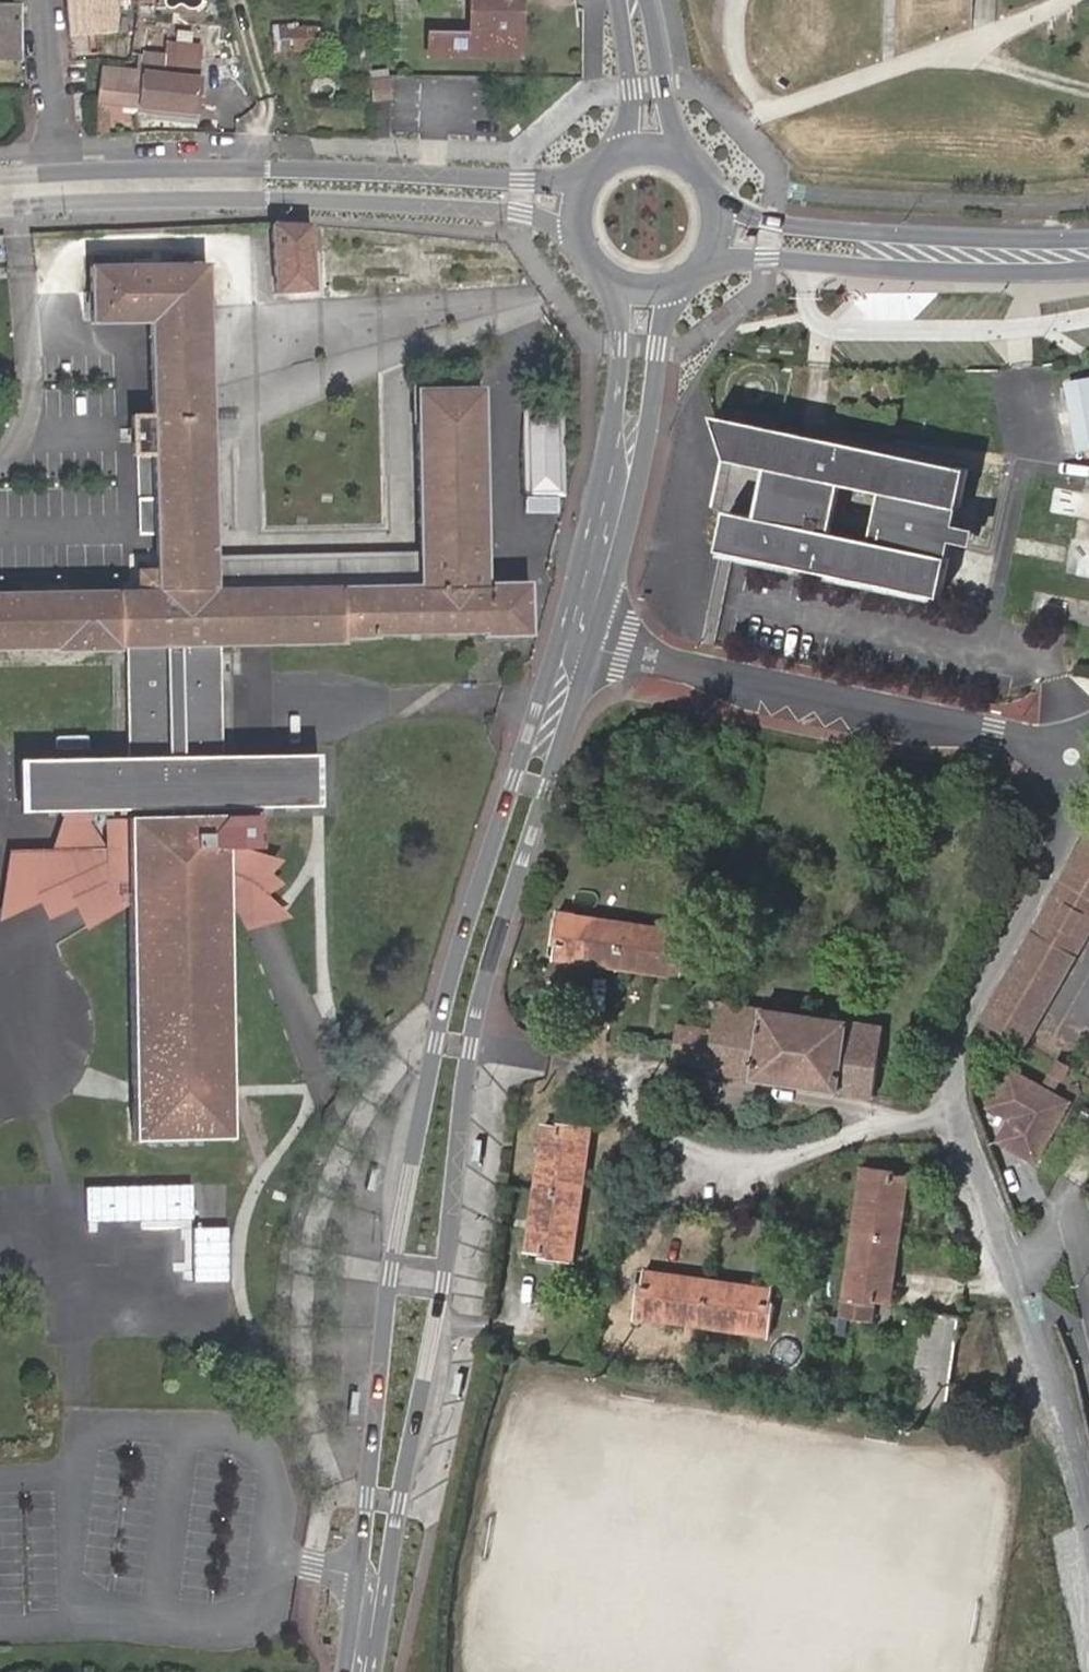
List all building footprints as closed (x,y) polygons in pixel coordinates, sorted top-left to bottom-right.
[(66,36),(115,33),(112,0),(64,0),(66,36)] [(471,32),(430,32),(430,53),(519,54),(520,6),(511,6),(512,0),(471,0),(471,32)] [(22,5),(0,6),(0,59),(24,59),(22,5)] [(294,51),(321,49),(320,28),(293,29),(294,51)] [(144,56),(143,71),(139,108),(150,109),(195,114),(201,47),(164,43),(162,57),(144,56)] [(103,68),(100,85),(98,106),(97,128),(107,128),(108,105),(139,108),(143,71),(103,68)] [(391,80),(373,81),(375,99),(393,98),(391,80)] [(150,109),(139,108),(138,119),(149,120),(150,109)] [(314,293),(309,227),(269,224),(274,296),(314,293)] [(126,650),(128,748),(129,800),(130,823),(128,823),(133,1140),(229,1138),(222,819),(220,819),(219,797),(218,746),(216,647),(343,645),(343,640),(373,639),(374,636),(486,634),(486,637),(527,635),(525,582),(486,583),(482,391),(414,392),(418,588),(215,590),(204,268),(90,269),(91,325),(149,324),(152,414),(129,415),(130,458),(138,458),(140,534),(153,534),(155,569),(135,570),(136,591),(0,593),(0,651),(57,650),(57,653),(118,652),(118,650),(126,650)] [(1066,387),(1080,450),(1088,448),(1088,381),(1066,387)] [(531,411),(530,495),(566,496),(567,412),(531,411)] [(713,550),(942,597),(949,559),(937,557),(948,505),(960,508),(968,470),(703,416),(723,461),(762,469),(750,518),(721,511),(713,550)] [(949,559),(960,508),(948,505),(937,557),(949,559)] [(1088,580),(1088,543),(1069,539),(1062,574),(1088,580)] [(316,796),(315,745),(218,746),(219,797),(316,796)] [(129,800),(128,748),(18,752),(20,803),(129,800)] [(1063,882),(1088,897),(1088,838),(1063,882)] [(1035,931),(1076,955),(1088,932),(1088,897),(1063,882),(1035,931)] [(557,946),(555,959),(681,978),(684,962),(687,963),(691,932),(558,912),(553,946),(557,946)] [(1035,931),(1023,951),(1065,975),(1076,955),(1035,931)] [(1065,975),(1023,951),(983,1019),(1026,1044),(1065,975)] [(709,1069),(708,1073),(871,1098),(881,1028),(718,1003),(715,1030),(677,1025),(671,1062),(709,1069)] [(1053,1056),(1042,1075),(1054,1082),(1064,1063),(1053,1056)] [(1069,1098),(1011,1065),(991,1101),(1016,1116),(1005,1135),(1036,1154),(1069,1098)] [(542,1257),(574,1260),(593,1130),(562,1125),(561,1129),(545,1126),(527,1251),(542,1253),(542,1257)] [(877,1301),(893,1303),(910,1178),(895,1176),(895,1173),(861,1168),(840,1316),(874,1320),(877,1301)] [(770,1303),(772,1289),(645,1271),(643,1285),(641,1284),(637,1317),(769,1335),(774,1304),(770,1303)] [(909,1414),(945,1419),(959,1319),(923,1313),(909,1414)]
